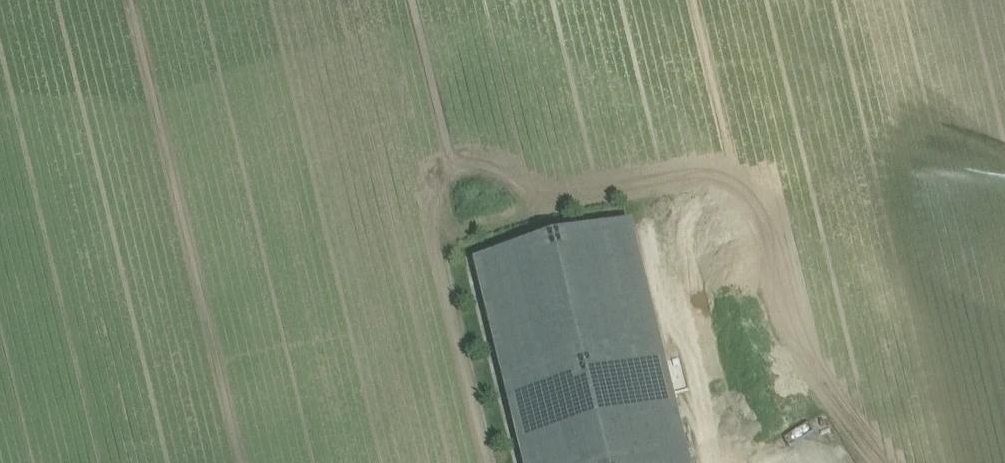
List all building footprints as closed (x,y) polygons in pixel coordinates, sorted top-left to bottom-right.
[(679,419),(650,412),(628,416),(626,423),(613,426),(615,428),(609,450),(612,462),(688,462),(679,419)] [(568,454),(565,451),(554,461),(554,462),(601,462),(568,454)]
